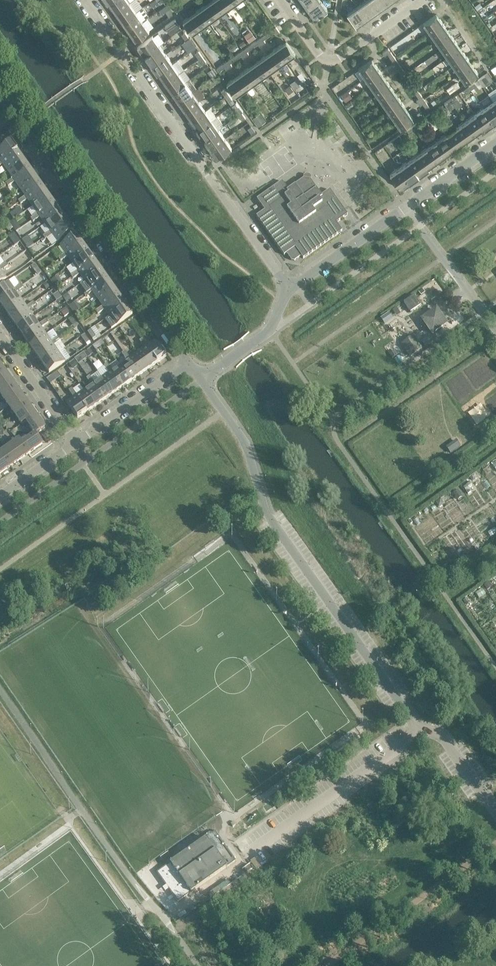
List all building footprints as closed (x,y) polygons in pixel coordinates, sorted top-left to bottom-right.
[(109,3),(115,12),(129,2),(133,0),(113,0),(109,3)] [(219,0),(213,0),(214,1),(209,4),(218,16),(226,10),(219,0)] [(231,0),(219,0),(226,10),(234,4),(231,0)] [(320,0),(302,0),(301,0),(308,10),(321,1),(320,0)] [(375,13),(366,0),(357,7),(366,20),(375,13)] [(380,0),(366,0),(375,13),(384,6),(380,0)] [(328,10),(321,1),(308,10),(315,19),(328,10)] [(136,12),(129,2),(115,12),(122,22),(136,12)] [(218,16),(209,4),(205,7),(204,6),(200,9),(209,22),(218,16)] [(136,12),(122,22),(128,31),(143,21),(149,16),(143,7),(136,12)] [(366,20),(357,7),(347,14),(356,26),(366,20)] [(209,22),(200,9),(196,11),(197,13),(193,16),(201,28),(209,22)] [(423,23),(429,32),(443,23),(440,19),(438,20),(435,15),(423,23)] [(201,28),(193,16),(188,19),(187,18),(183,21),(192,34),(201,28)] [(175,19),(165,26),(170,34),(180,27),(175,19)] [(149,31),(143,21),(128,31),(135,41),(149,31)] [(445,27),(443,23),(429,32),(435,41),(447,32),(444,28),(445,27)] [(280,32),(276,27),(267,33),(269,35),(275,32),(277,34),(280,32)] [(450,37),(447,32),(435,41),(441,49),(454,40),(452,36),(450,37)] [(269,35),(267,33),(259,38),(262,44),(265,42),(263,39),(269,35)] [(159,45),(152,35),(138,45),(141,49),(140,50),(144,56),(145,55),(145,54),(159,45)] [(262,44),(259,38),(250,44),(252,47),(258,44),(259,46),(262,44)] [(457,43),(454,40),(441,49),(447,57),(459,49),(455,44),(457,43)] [(281,45),(277,47),(286,60),(295,54),(287,43),(282,46),(281,45)] [(252,47),(250,44),(242,50),(246,56),(249,54),(247,51),(252,47)] [(166,54),(159,45),(145,54),(145,55),(151,63),(152,64),(166,54)] [(286,60),(277,47),(273,50),(274,51),(270,55),(278,66),(286,60)] [(394,57),(388,48),(382,52),(384,55),(387,53),(391,59),(394,57)] [(462,54),(459,49),(447,57),(453,66),(466,56),(463,53),(462,54)] [(246,56),(242,50),(233,56),(235,59),(241,55),(243,58),(246,56)] [(172,63),(166,54),(152,64),(151,63),(150,64),(154,70),(156,69),(158,73),(172,63)] [(278,66),(270,55),(265,58),(264,56),(260,59),(270,72),(278,66)] [(235,59),(233,56),(225,62),(229,68),(232,66),(230,63),(235,59)] [(469,60),(466,56),(453,66),(459,74),(470,66),(467,61),(469,60)] [(400,65),(394,57),(391,59),(395,64),(392,66),(394,69),(400,65)] [(270,72),(260,59),(257,62),(258,63),(253,66),(261,78),(270,72)] [(177,60),(172,63),(158,73),(165,82),(179,73),(184,69),(177,60)] [(359,69),(365,78),(378,68),(375,65),(374,66),(370,61),(359,69)] [(229,68),(225,62),(216,68),(218,71),(224,67),(226,70),(229,68)] [(406,74),(400,65),(394,69),(396,72),(399,70),(403,76),(406,74)] [(261,78),(253,66),(248,70),(247,68),(244,71),(253,84),(261,78)] [(474,70),(470,66),(459,74),(465,83),(478,73),(475,69),(474,70)] [(365,79),(361,81),(366,88),(370,85),(371,86),(382,78),(379,73),(381,72),(378,68),(365,78),(365,79)] [(253,84),(244,71),(240,73),(241,75),(236,78),(245,90),(253,84)] [(185,82),(179,73),(165,82),(171,92),(185,82)] [(412,82),(406,74),(403,76),(407,81),(404,83),(406,86),(412,82)] [(245,90),(236,78),(232,81),(231,80),(227,83),(236,96),(245,90)] [(386,82),(382,78),(371,86),(377,94),(390,85),(387,81),(386,82)] [(292,85),(295,90),(301,87),(297,81),(292,85)] [(192,91),(185,82),(171,92),(178,101),(192,91)] [(418,90),(412,82),(406,86),(408,89),(411,87),(415,92),(418,90)] [(457,82),(447,89),(450,94),(460,86),(457,82)] [(392,89),(390,85),(377,94),(382,103),(394,94),(391,90),(392,89)] [(290,86),(285,89),(289,94),(293,90),(290,86)] [(341,95),(345,101),(351,97),(347,90),(341,95)] [(424,99),(418,90),(415,92),(419,98),(416,100),(418,103),(424,99)] [(199,101),(192,91),(178,101),(185,111),(199,101)] [(397,99),(394,94),(382,103),(388,111),(401,102),(399,98),(397,99)] [(430,108),(424,99),(418,103),(420,106),(423,104),(427,110),(430,108)] [(205,110),(199,101),(185,111),(191,120),(205,110)] [(493,101),(483,108),(493,122),(495,120),(495,106),(493,101)] [(404,106),(401,102),(388,111),(394,119),(406,111),(403,107),(404,106)] [(495,123),(493,122),(483,108),(474,114),(484,128),(486,127),(488,128),(495,123)] [(212,119),(205,110),(191,120),(198,129),(212,119)] [(409,116),(406,111),(394,119),(400,128),(414,119),(411,115),(409,116)] [(484,128),(474,114),(465,121),(475,135),(484,128)] [(212,119),(198,129),(200,133),(199,134),(203,140),(205,139),(204,139),(218,129),(223,125),(217,116),(212,119)] [(475,135),(465,121),(455,127),(465,142),(475,135)] [(465,142),(455,127),(446,134),(456,148),(465,142)] [(225,138),(218,129),(204,139),(205,139),(211,148),(225,138)] [(456,148),(446,134),(437,141),(447,155),(456,148)] [(232,148),(225,138),(211,148),(209,149),(213,155),(215,154),(218,158),(232,148)] [(447,155),(437,141),(427,147),(437,161),(447,155)] [(17,151),(11,142),(0,149),(0,163),(17,151)] [(437,161),(427,147),(418,154),(428,168),(437,161)] [(17,151),(0,163),(0,166),(2,164),(7,171),(23,160),(17,151)] [(428,168),(418,154),(409,160),(419,175),(420,176),(427,171),(426,170),(428,168)] [(30,169),(23,160),(7,171),(12,178),(5,183),(6,185),(30,169)] [(419,175),(409,160),(399,167),(409,181),(419,175)] [(410,183),(409,181),(399,167),(390,174),(400,188),(402,186),(403,188),(410,183)] [(36,177),(30,169),(6,185),(8,187),(15,182),(20,189),(36,177)] [(264,210),(256,216),(284,255),(286,253),(291,260),(294,261),(301,256),(303,258),(342,231),(336,222),(348,215),(330,189),(321,195),(311,180),(311,177),(309,175),(306,174),(304,176),(303,179),(288,190),(282,181),(257,199),(264,210)] [(42,186),(36,177),(20,189),(25,196),(18,201),(19,203),(42,186)] [(48,195),(42,186),(19,203),(20,204),(27,199),(32,206),(48,195)] [(55,204),(48,195),(32,206),(37,214),(30,219),(31,220),(55,204)] [(61,213),(55,204),(31,220),(33,222),(40,217),(45,224),(61,213)] [(67,222),(61,213),(45,224),(50,231),(43,236),(44,238),(67,222)] [(14,219),(9,222),(16,231),(20,228),(14,219)] [(73,231),(67,222),(44,238),(45,240),(52,235),(57,242),(73,231)] [(82,243),(76,234),(60,246),(65,253),(58,258),(59,260),(82,243)] [(28,236),(22,240),(28,249),(34,245),(28,236)] [(88,252),(82,243),(59,260),(60,261),(67,256),(72,263),(88,252)] [(95,261),(88,252),(72,263),(77,271),(70,276),(72,277),(95,261)] [(101,270),(95,261),(72,277),(73,279),(80,274),(85,281),(101,270)] [(35,264),(31,266),(37,275),(41,272),(35,264)] [(85,281),(80,285),(85,292),(83,293),(84,295),(107,279),(101,270),(85,281)] [(56,277),(50,281),(55,288),(61,284),(56,277)] [(113,287),(107,279),(84,295),(85,297),(92,292),(97,299),(113,287)] [(9,281),(0,287),(0,301),(22,286),(21,284),(14,289),(9,281)] [(22,286),(0,301),(0,304),(5,311),(21,299),(16,292),(23,287),(22,286)] [(120,296),(113,287),(97,299),(102,306),(95,311),(96,313),(120,296)] [(67,293),(62,297),(66,302),(71,299),(67,293)] [(126,305),(120,296),(96,313),(98,314),(105,309),(110,316),(126,305)] [(414,296),(404,302),(410,312),(420,305),(414,296)] [(26,307),(21,299),(5,311),(11,320),(34,303),(33,302),(26,307)] [(76,301),(69,306),(75,314),(82,310),(76,301)] [(36,305),(34,303),(11,320),(18,328),(34,317),(29,310),(36,305)] [(110,316),(105,320),(111,329),(132,314),(126,305),(110,316)] [(445,324),(436,310),(422,320),(432,333),(445,324)] [(39,324),(34,317),(18,328),(24,337),(47,321),(46,319),(39,324)] [(48,323),(47,321),(24,337),(30,346),(46,335),(41,328),(48,323)] [(87,332),(92,339),(96,337),(91,330),(87,332)] [(81,337),(86,344),(89,341),(84,334),(81,337)] [(51,342),(46,335),(30,346),(36,355),(59,339),(58,337),(51,342)] [(142,338),(141,340),(157,363),(166,356),(155,340),(147,345),(142,338)] [(61,340),(59,339),(36,355),(42,364),(59,352),(54,345),(61,340)] [(157,363),(141,340),(139,341),(144,348),(137,353),(148,369),(157,363)] [(409,357),(418,350),(412,342),(403,349),(409,357)] [(125,351),(123,352),(139,375),(148,369),(137,353),(130,358),(125,351)] [(65,361),(59,352),(42,364),(49,373),(65,361)] [(139,375),(123,352),(121,353),(126,360),(119,365),(130,381),(139,375)] [(79,356),(83,361),(87,358),(84,353),(79,356)] [(70,364),(73,369),(78,365),(75,360),(70,364)] [(107,363),(105,365),(122,388),(130,381),(119,365),(112,370),(107,363)] [(122,388),(105,365),(104,366),(109,373),(101,378),(113,394),(122,388)] [(4,370),(0,373),(0,386),(10,379),(4,370)] [(89,376),(88,377),(104,400),(113,394),(101,378),(94,383),(89,376)] [(104,400),(88,377),(86,378),(91,385),(84,390),(95,406),(104,400)] [(10,379),(0,386),(0,394),(2,398),(17,388),(10,379)] [(23,397),(17,388),(2,398),(9,407),(23,397)] [(72,388),(70,389),(86,413),(95,406),(84,390),(77,395),(72,388)] [(86,413),(70,389),(68,391),(73,398),(66,403),(77,419),(86,413)] [(29,405),(23,397),(9,407),(15,415),(29,405)] [(35,415),(29,405),(15,415),(21,425),(28,420),(35,415)] [(46,429),(35,415),(28,420),(39,434),(46,429)] [(46,441),(51,437),(48,432),(42,436),(46,441)] [(38,436),(24,447),(29,454),(43,443),(38,436)] [(19,439),(10,446),(19,460),(29,454),(24,447),(19,439)] [(19,460),(10,446),(1,452),(11,466),(19,460)] [(1,452),(0,453),(0,470),(2,472),(11,466),(1,452)] [(191,893),(236,861),(215,832),(170,863),(191,893)] [(250,861),(254,867),(256,870),(261,867),(255,858),(250,861)]
